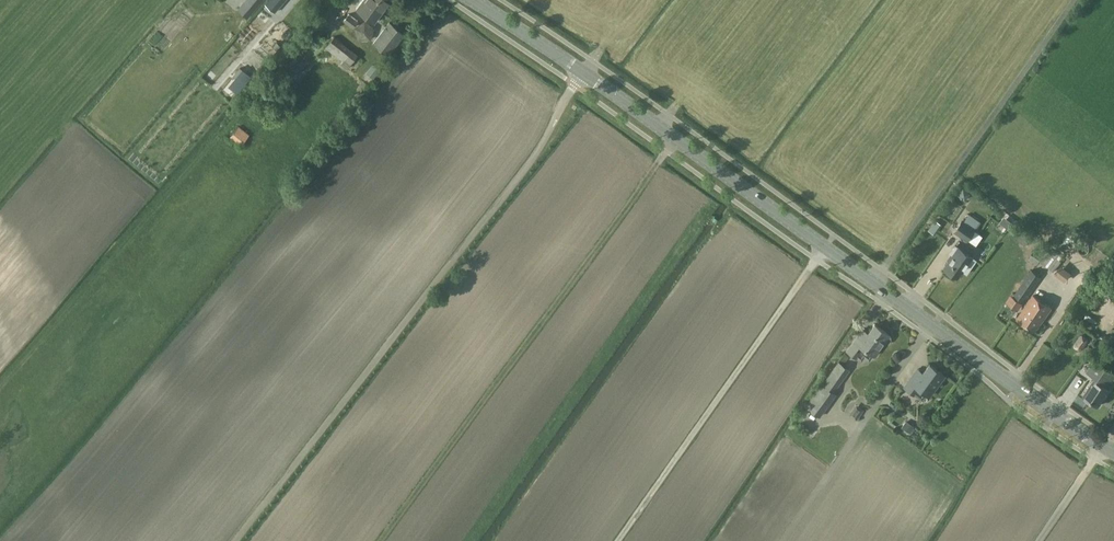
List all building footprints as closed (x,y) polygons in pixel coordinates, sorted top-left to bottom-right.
[(238,9),(248,18),(257,7),(249,0),(246,0),(238,9)] [(341,0),(328,0),(318,12),(325,18),(341,0)] [(393,0),(362,0),(356,9),(375,24),(393,0)] [(227,27),(221,33),(225,37),(242,18),(235,11),(222,22),(227,27)] [(353,28),(358,21),(349,14),(344,21),(353,28)] [(358,39),(368,39),(372,29),(363,22),(355,29),(358,39)] [(388,56),(404,35),(389,23),(373,43),(388,56)] [(334,36),(326,47),(343,61),(341,63),(340,64),(341,65),(346,68),(346,69),(347,69),(348,68),(355,60),(358,55),(352,50),(338,39),(335,37),(334,36)] [(373,78),(379,70),(372,64),(366,73),(373,78)] [(238,77),(231,86),(237,92),(249,77),(241,70),(236,76),(238,77)] [(240,144),(248,134),(237,126),(230,135),(240,144)] [(963,187),(958,194),(964,199),(970,192),(963,187)] [(967,214),(962,222),(973,230),(978,221),(967,214)] [(771,216),(767,221),(789,236),(792,231),(771,216)] [(935,221),(929,229),(934,233),(940,225),(935,221)] [(959,221),(952,231),(966,241),(974,230),(973,230),(962,222),(959,221)] [(1026,247),(1032,240),(1016,228),(1011,234),(1026,247)] [(948,261),(942,268),(957,279),(963,272),(967,274),(978,257),(957,242),(949,253),(951,255),(951,256),(950,255),(947,260),(948,261)] [(1045,252),(1037,246),(1028,258),(1036,265),(1039,261),(1065,282),(1071,274),(1059,264),(1061,262),(1046,250),(1045,252)] [(1013,293),(1011,296),(1021,302),(1023,304),(1029,295),(1033,289),(1042,277),(1033,271),(1031,270),(1031,271),(1019,288),(1016,292),(1016,293),(1015,294),(1013,293)] [(1035,333),(1052,308),(1033,295),(1016,319),(1035,333)] [(848,348),(846,351),(848,353),(856,358),(857,359),(857,358),(861,362),(864,358),(869,361),(871,359),(873,356),(873,357),(874,357),(878,352),(879,351),(881,348),(884,344),(885,344),(887,344),(888,344),(890,341),(891,339),(891,337),(891,336),(890,335),(891,335),(889,334),(888,333),(885,331),(884,330),(882,329),(881,328),(880,327),(879,326),(877,325),(875,324),(874,323),(870,329),(868,331),(868,332),(867,332),(862,328),(860,331),(850,345),(848,348)] [(1106,342),(1107,343),(1113,348),(1113,330),(1112,333),(1106,342)] [(1081,334),(1074,345),(1081,349),(1088,339),(1081,334)] [(1083,396),(1087,399),(1098,406),(1098,405),(1099,404),(1100,404),(1102,401),(1101,400),(1106,394),(1107,395),(1108,393),(1107,392),(1110,389),(1108,388),(1110,386),(1110,385),(1113,379),(1113,372),(1096,360),(1095,359),(1094,360),(1093,361),(1087,371),(1086,371),(1086,372),(1087,372),(1090,375),(1093,376),(1095,378),(1084,394),(1083,396)] [(805,406),(806,407),(820,417),(836,394),(834,392),(845,376),(846,375),(850,370),(846,367),(838,361),(836,365),(834,367),(827,377),(824,381),(817,391),(813,396),(807,405),(805,406)] [(929,396),(944,375),(929,365),(920,377),(915,373),(904,387),(914,395),(919,389),(929,396)] [(849,420),(857,425),(863,415),(855,411),(849,420)] [(906,421),(901,428),(911,434),(915,428),(914,427),(914,426),(906,421)]
